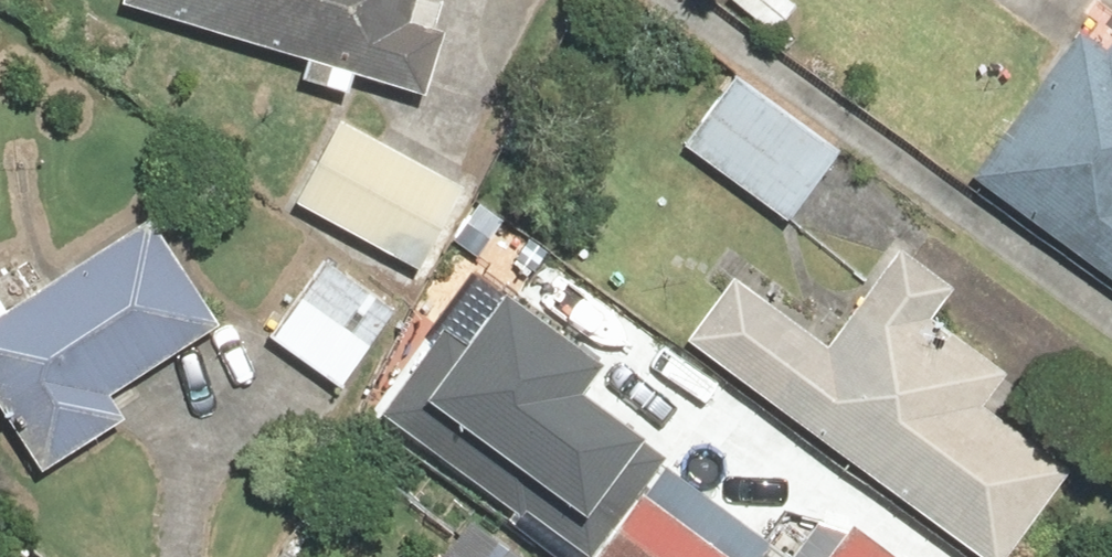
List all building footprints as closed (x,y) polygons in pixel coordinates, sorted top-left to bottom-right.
[(119,9),(303,62),(298,81),(349,95),(354,79),(421,98),(441,29),(398,16),(403,0),(121,0),(119,9)] [(805,0),(738,0),(727,15),(777,51),(811,4),(805,0)] [(1098,0),(970,179),(1111,279),(1111,10),(1098,0)] [(732,72),(679,146),(786,222),(839,149),(732,72)] [(338,123),(292,202),(412,272),(458,192),(338,123)] [(42,468),(121,414),(109,396),(220,320),(151,220),(12,314),(0,296),(0,406),(42,468)] [(686,340),(976,556),(1004,556),(1072,466),(1004,415),(1021,392),(924,319),(949,285),(898,246),(821,348),(731,280),(686,340)] [(403,301),(334,250),(270,337),(339,388),(403,301)] [(373,414),(583,555),(662,438),(577,380),(598,349),(474,265),(373,414)] [(584,556),(733,556),(635,487),(584,556)] [(442,556),(520,556),(468,520),(442,556)] [(848,521),(822,556),(897,556),(848,521)]
